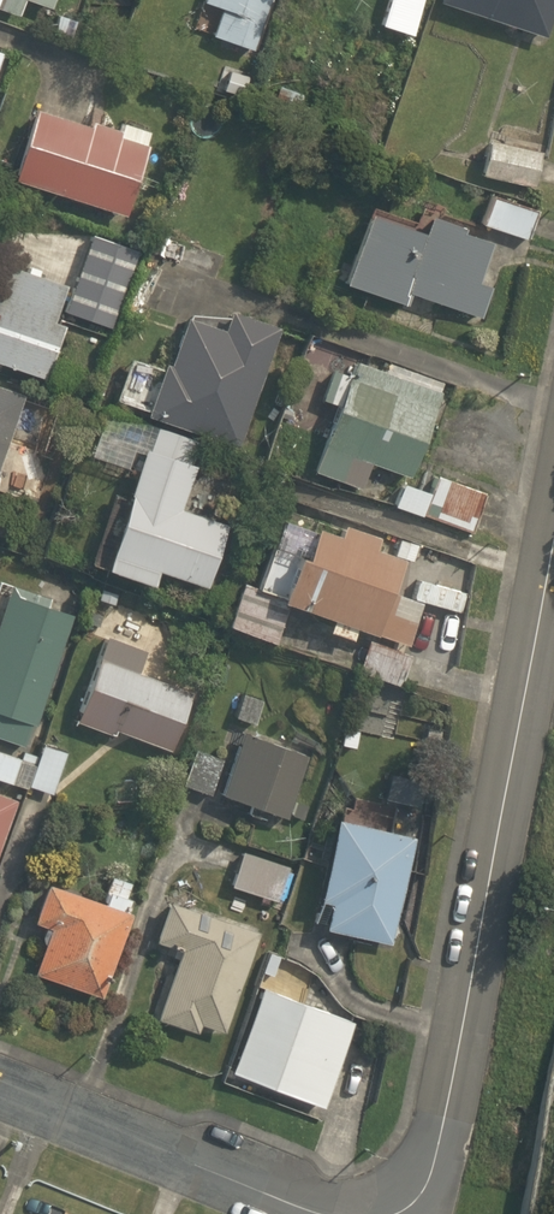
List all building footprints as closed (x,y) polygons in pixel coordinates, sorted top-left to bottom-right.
[(30,21),(35,5),(49,10),(52,0),(0,0),(0,10),(30,21)] [(268,0),(202,0),(201,2),(219,9),(209,38),(250,52),(268,0)] [(408,35),(420,0),(387,0),(379,26),(408,35)] [(544,38),(553,8),(553,0),(439,0),(438,3),(544,38)] [(6,78),(12,57),(0,53),(0,76),(6,78)] [(276,84),(266,109),(292,119),(302,95),(276,84)] [(11,180),(124,215),(149,133),(120,124),(118,132),(88,123),(87,128),(32,111),(11,180)] [(480,178),(532,189),(539,153),(487,143),(480,178)] [(482,225),(524,238),(533,211),(491,197),(482,225)] [(7,249),(17,221),(0,215),(0,246),(7,249)] [(409,295),(479,319),(490,288),(483,285),(491,263),(483,261),(490,242),(463,233),(464,229),(429,217),(423,235),(370,217),(346,285),(405,306),(409,295)] [(74,389),(79,373),(51,364),(63,327),(52,323),(65,286),(6,266),(0,283),(0,364),(74,389)] [(235,448),(277,328),(225,310),(223,317),(189,318),(181,315),(164,365),(160,364),(158,370),(127,360),(114,398),(145,409),(142,416),(235,448)] [(347,377),(335,372),(342,353),(309,341),(290,397),(322,408),(324,401),(335,405),(312,471),(361,488),(369,463),(409,477),(438,392),(353,362),(347,377)] [(23,396),(0,388),(0,462),(23,396)] [(196,443),(103,410),(86,456),(123,470),(129,452),(142,457),(127,501),(112,495),(87,565),(149,588),(155,571),(202,588),(224,526),(179,510),(193,469),(187,467),(196,443)] [(391,507),(471,534),(484,495),(433,478),(428,494),(398,484),(391,507)] [(354,628),(405,645),(420,604),(389,594),(401,559),(371,549),(375,538),(339,525),(335,536),(312,528),(311,532),(280,521),(257,589),(240,583),(225,626),(274,643),(287,605),(330,619),(325,631),(350,640),(354,628)] [(411,561),(417,545),(398,540),(393,556),(411,561)] [(21,746),(28,725),(33,726),(69,614),(46,607),(48,598),(9,585),(0,612),(0,739),(21,746)] [(114,732),(170,751),(190,690),(137,672),(145,649),(105,636),(75,724),(113,736),(114,732)] [(359,672),(401,685),(410,655),(369,642),(359,672)] [(253,726),(261,701),(242,695),(234,720),(253,726)] [(220,794),(284,819),(307,758),(243,733),(220,794)] [(27,786),(50,794),(65,754),(42,745),(27,786)] [(32,765),(37,751),(26,747),(21,761),(32,765)] [(211,798),(222,758),(191,749),(180,789),(211,798)] [(12,783),(19,759),(0,754),(0,780),(12,783)] [(24,789),(31,769),(20,765),(13,784),(24,789)] [(15,800),(0,795),(0,842),(15,800)] [(302,820),(306,807),(295,804),(291,817),(302,820)] [(320,926),(388,943),(414,839),(335,819),(316,899),(327,902),(320,926)] [(230,886),(276,901),(287,868),(242,853),(230,886)] [(34,973),(99,997),(128,914),(125,913),(130,900),(125,898),(130,884),(110,877),(101,903),(47,884),(34,922),(50,928),(34,973)] [(230,1011),(256,933),(166,903),(153,942),(179,950),(159,1011),(156,1019),(197,1033),(200,1025),(223,1032),(230,1011)] [(353,1020),(326,1011),(261,988),(253,1011),(231,1072),(323,1105),(353,1020)]
